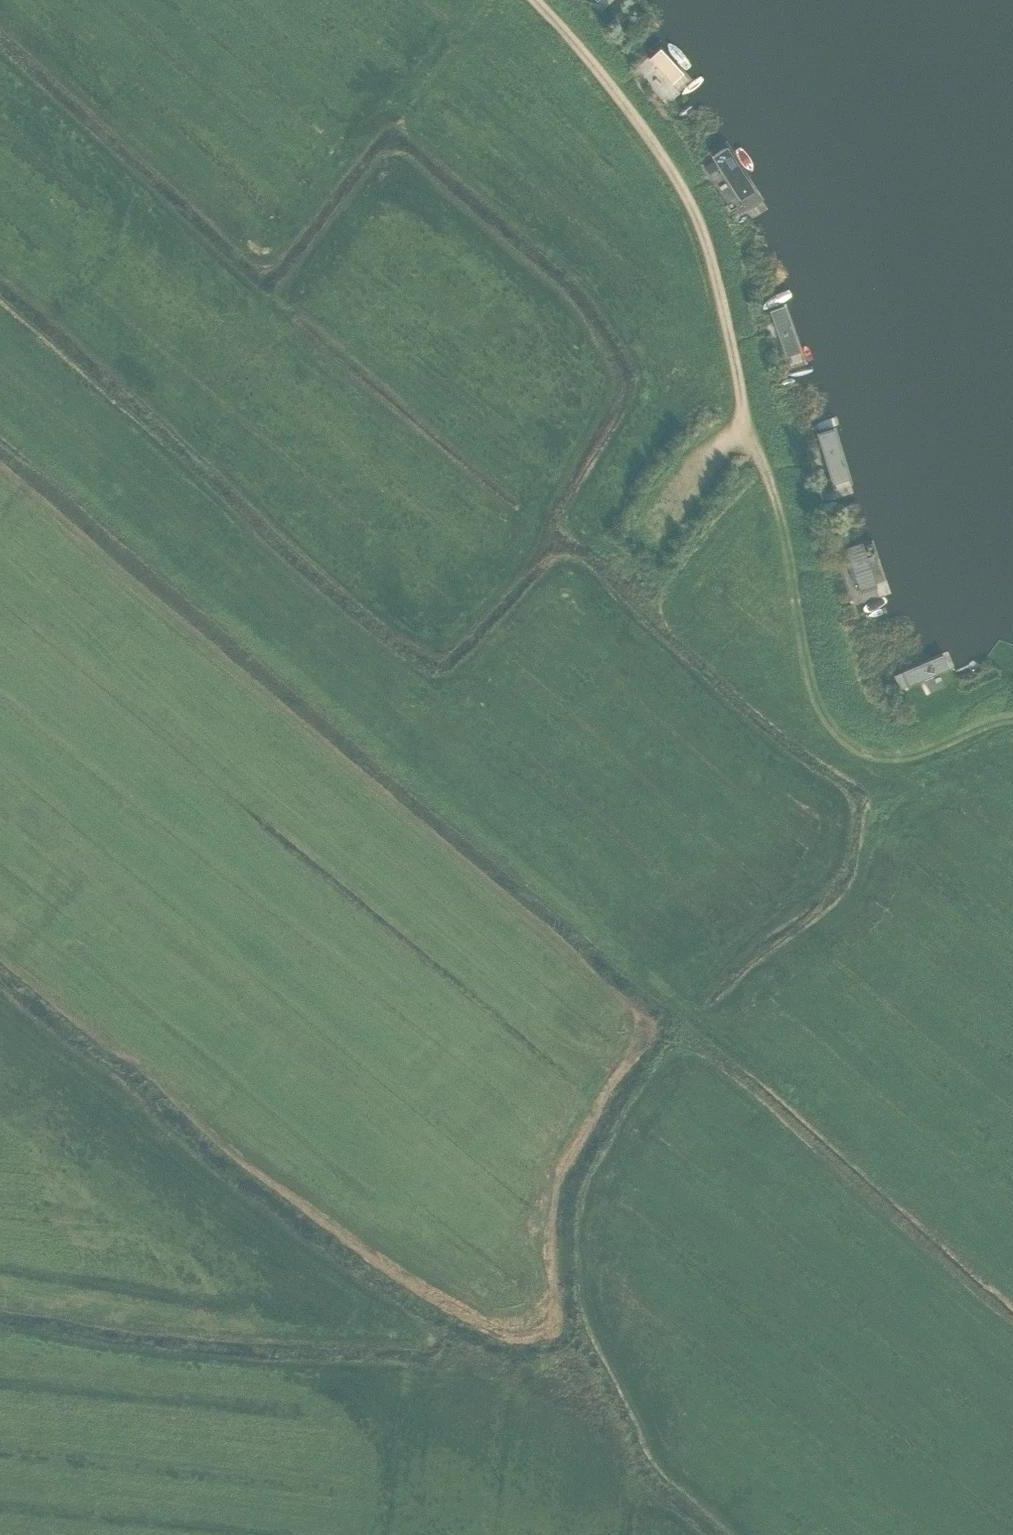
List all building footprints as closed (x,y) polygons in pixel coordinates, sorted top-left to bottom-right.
[(599,17),(616,0),(582,0),(599,17)] [(660,39),(632,64),(668,105),(696,80),(660,39)] [(731,140),(705,155),(744,224),(770,209),(731,140)] [(788,301),(759,310),(780,378),(809,370),(788,301)] [(836,425),(807,434),(826,494),(855,485),(836,425)] [(868,539),(835,548),(856,620),(890,610),(868,539)] [(899,670),(908,693),(955,674),(946,651),(899,670)]
